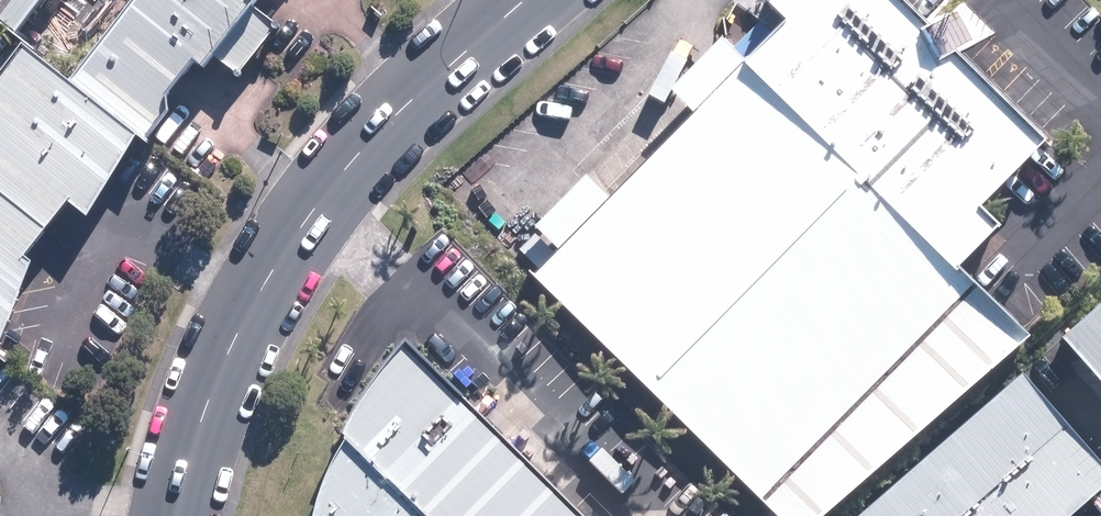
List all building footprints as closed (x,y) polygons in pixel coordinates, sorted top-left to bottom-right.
[(13,52),(57,0),(0,0),(0,41),(13,52)] [(52,81),(143,153),(155,137),(149,128),(196,70),(211,81),(227,82),(269,30),(296,0),(121,0),(52,81)] [(948,283),(995,237),(973,216),(1039,151),(889,0),(781,0),(764,16),(784,37),(743,77),(948,283)] [(10,380),(8,364),(11,348),(14,324),(36,281),(30,267),(66,212),(86,231),(143,153),(52,81),(29,62),(0,96),(0,372),(10,380)] [(755,515),(816,515),(1021,351),(948,283),(743,77),(520,279),(755,515)] [(1049,342),(1100,404),(1100,298),(1049,342)] [(408,341),(369,392),(347,435),(322,480),(314,515),(572,515),(408,341)] [(825,513),(827,515),(1062,515),(1100,487),(1100,446),(1034,357),(825,513)]
